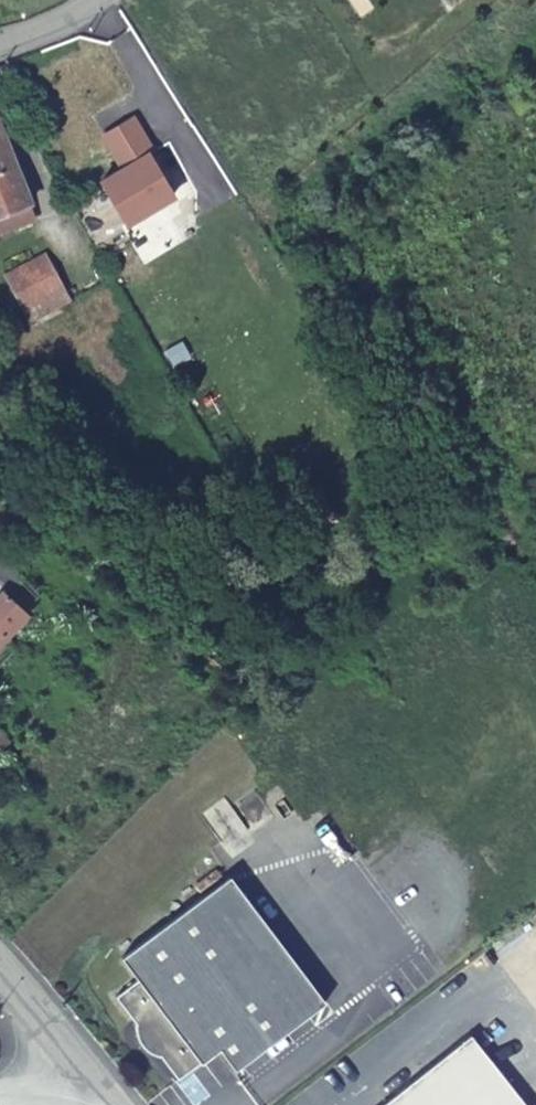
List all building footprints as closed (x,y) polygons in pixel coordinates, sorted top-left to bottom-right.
[(118,168),(100,179),(127,224),(175,196),(147,150),(152,147),(132,114),(97,135),(118,168)] [(30,200),(3,129),(0,122),(0,212),(30,200)] [(15,292),(55,270),(45,250),(7,271),(5,272),(15,292)] [(30,319),(70,297),(55,270),(15,292),(30,319)] [(23,612),(10,599),(29,580),(0,554),(0,637),(23,612)] [(331,1003),(236,876),(127,959),(144,981),(119,997),(138,1026),(138,1029),(139,1033),(140,1034),(142,1039),(143,1042),(146,1045),(148,1048),(150,1050),(154,1053),(158,1055),(161,1056),(166,1057),(184,1081),(224,1049),(241,1070),(331,1003)] [(479,1036),(393,1104),(535,1104),(479,1036)]
